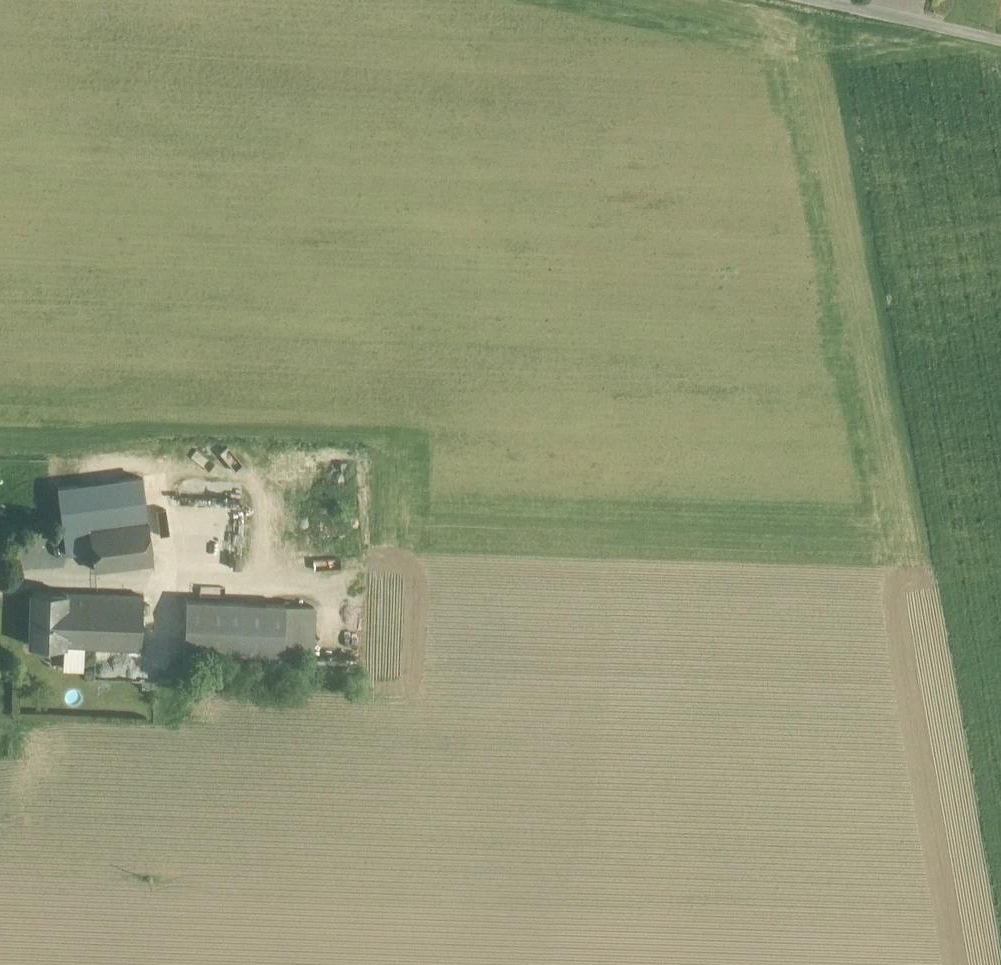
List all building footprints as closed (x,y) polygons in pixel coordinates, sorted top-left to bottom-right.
[(143,476),(59,487),(67,553),(93,550),(90,525),(148,518),(143,476)] [(148,518),(90,525),(93,550),(95,569),(154,562),(148,518)] [(67,591),(33,590),(31,644),(65,645),(65,644),(67,592),(67,591)] [(67,592),(65,644),(142,647),(143,595),(67,592)] [(187,600),(186,650),(285,654),(287,604),(187,600)] [(287,604),(285,654),(317,655),(319,605),(287,604)]
